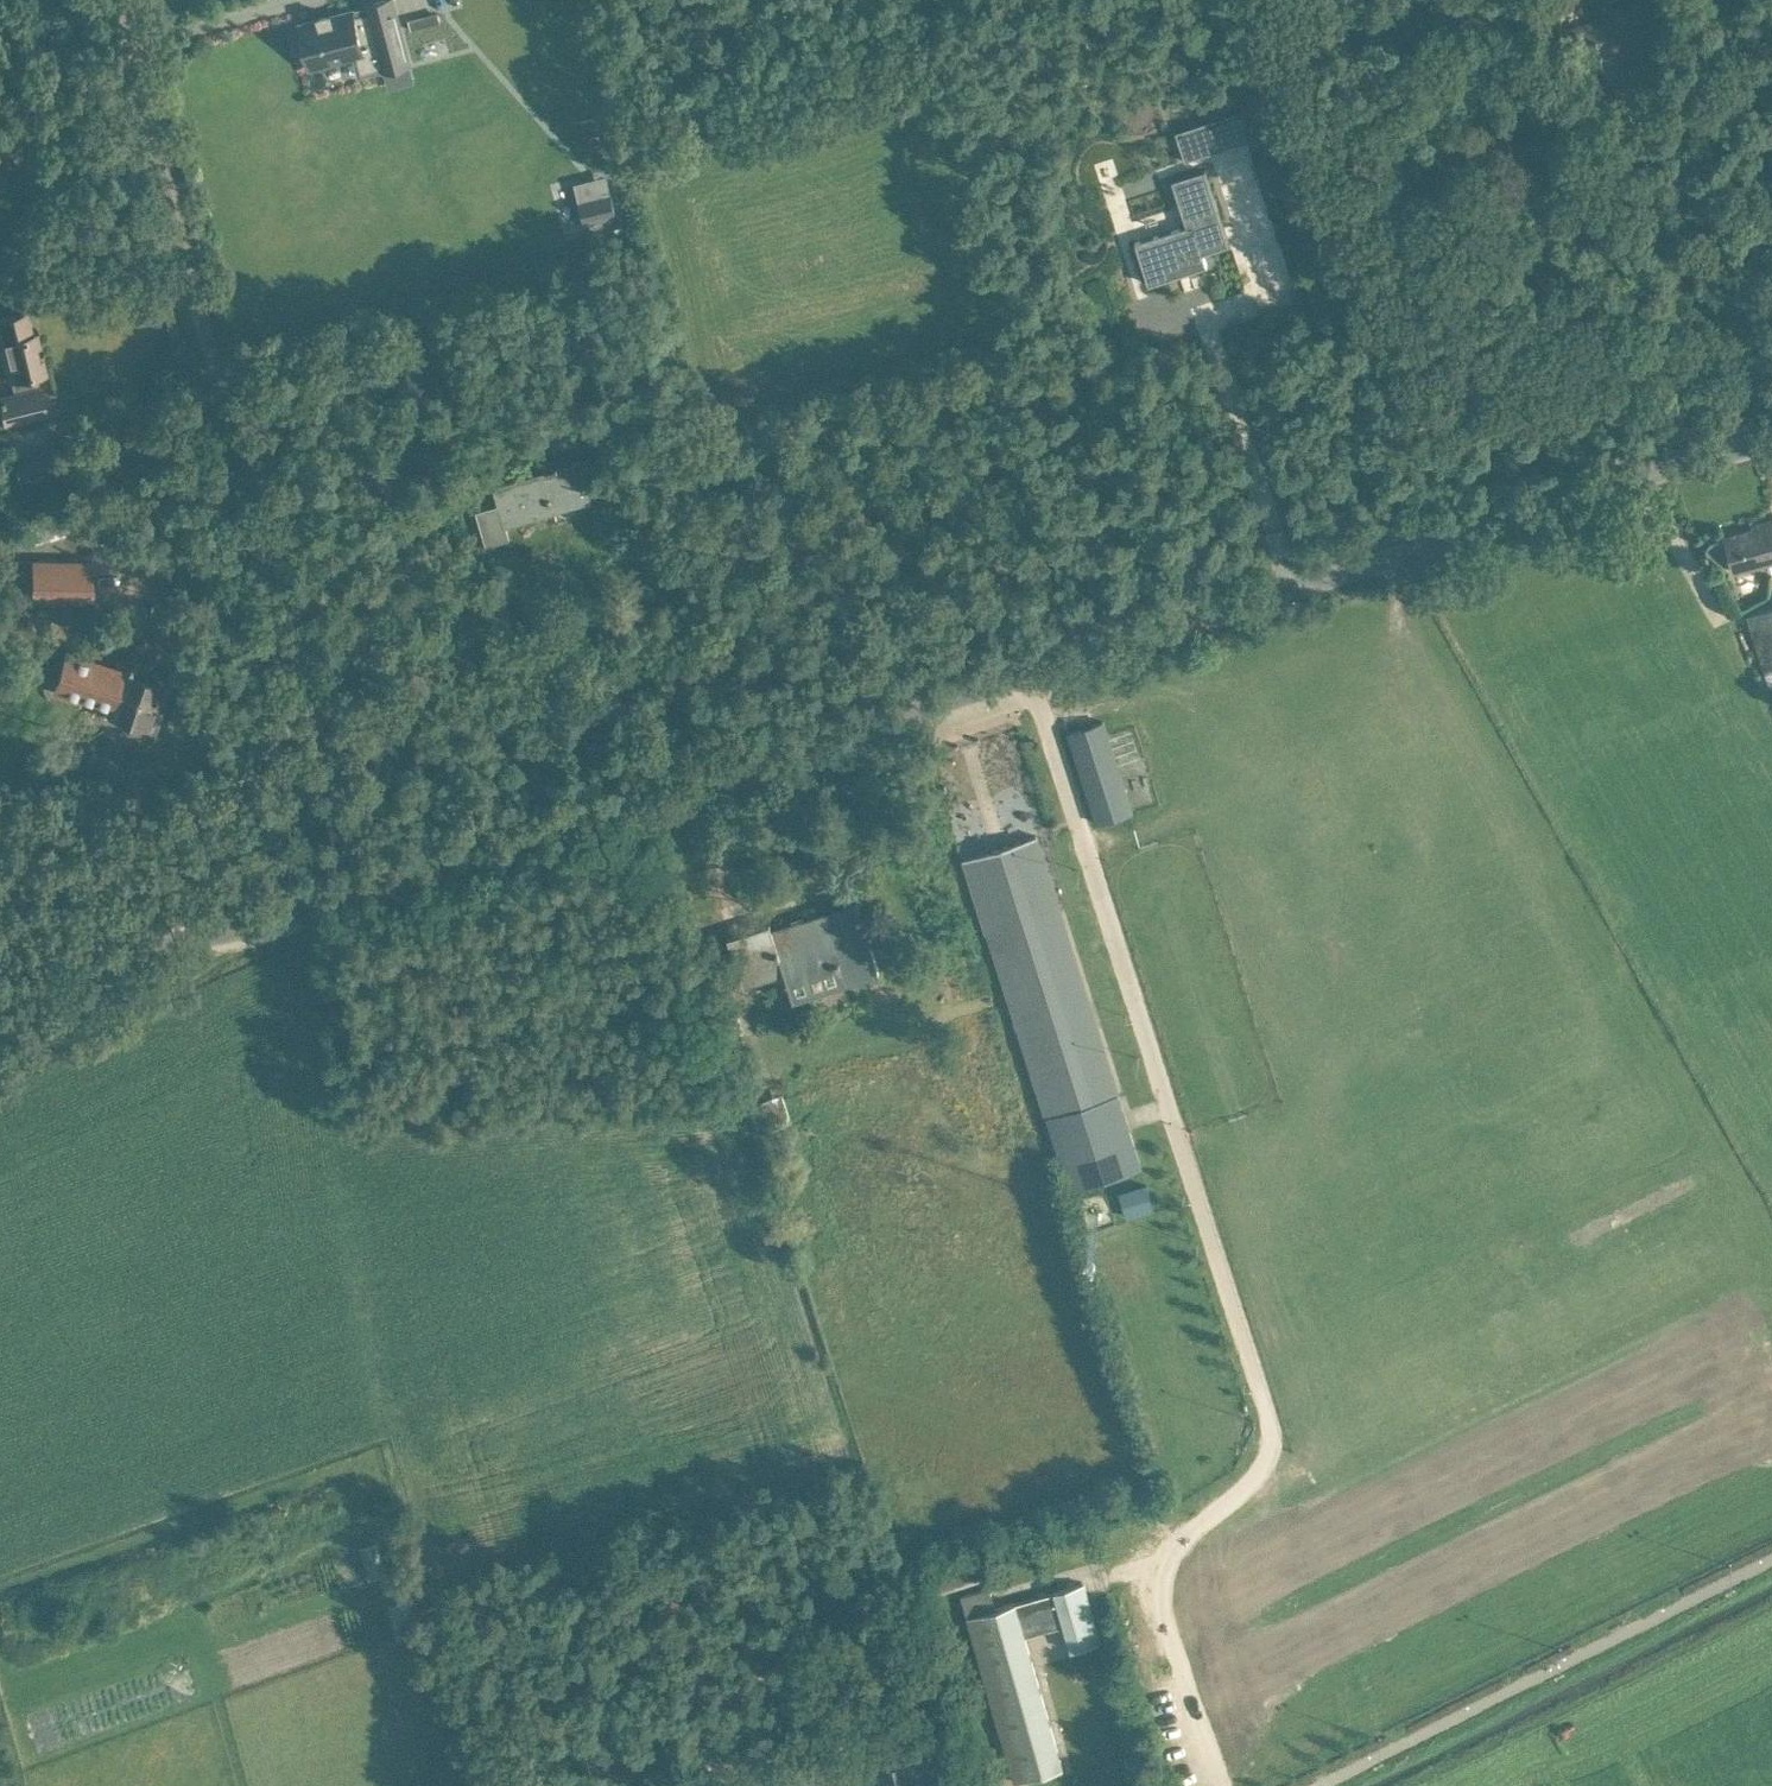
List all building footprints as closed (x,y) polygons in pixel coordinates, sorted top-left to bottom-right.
[(298,22),(309,66),(356,54),(361,72),(392,64),(392,66),(409,62),(394,0),(376,0),(366,2),(368,10),(353,14),(352,9),(298,22)] [(1661,19),(1676,8),(1670,0),(1647,0),(1661,19)] [(1722,8),(1730,0),(1714,0),(1722,8)] [(1642,8),(1625,14),(1573,28),(1576,41),(1582,39),(1588,58),(1586,58),(1589,65),(1590,65),(1591,69),(1580,72),(1588,99),(1633,86),(1628,64),(1640,60),(1635,43),(1657,37),(1652,17),(1645,19),(1642,8)] [(437,11),(428,13),(430,23),(439,20),(437,11)] [(1194,86),(1180,91),(1185,104),(1199,100),(1194,86)] [(1230,87),(1213,93),(1218,109),(1236,103),(1230,87)] [(1243,107),(1175,129),(1184,159),(1253,137),(1243,107)] [(1229,242),(1205,168),(1172,178),(1187,224),(1136,241),(1149,282),(1206,263),(1202,251),(1229,242)] [(616,214),(611,192),(579,200),(585,222),(616,214)] [(627,228),(626,225),(624,219),(616,223),(618,228),(619,231),(627,228)] [(22,416),(45,411),(39,387),(34,389),(30,373),(43,369),(34,332),(29,333),(24,311),(0,317),(0,335),(10,377),(15,376),(19,393),(0,397),(6,420),(22,416)] [(412,389),(433,369),(413,348),(392,368),(412,389)] [(491,541),(510,536),(506,524),(593,499),(581,459),(557,466),(556,465),(548,467),(549,468),(493,484),(498,502),(481,508),(491,541)] [(1734,570),(1771,559),(1771,519),(1760,522),(1761,526),(1725,536),(1725,537),(1711,540),(1707,547),(1710,559),(1717,562),(1731,558),(1734,570)] [(92,602),(93,558),(32,557),(31,601),(92,602)] [(1755,638),(1768,677),(1769,682),(1771,681),(1771,607),(1747,615),(1755,638)] [(67,660),(66,665),(58,688),(110,705),(108,713),(149,727),(162,685),(138,676),(148,645),(128,639),(115,676),(67,660)] [(1491,673),(1496,688),(1514,682),(1509,667),(1491,673)] [(1098,821),(1133,810),(1104,720),(1069,731),(1098,821)] [(1120,1090),(1118,1091),(1037,837),(1038,836),(1038,835),(963,858),(964,859),(966,858),(1047,1114),(1045,1114),(1069,1189),(1143,1165),(1120,1090)] [(880,970),(865,924),(857,901),(804,918),(806,924),(795,927),(793,922),(772,929),(770,922),(728,936),(736,958),(744,984),(785,971),(794,998),(880,970)] [(1094,1235),(1125,1226),(1116,1197),(1086,1205),(1094,1235)] [(994,1555),(968,1560),(970,1570),(996,1566),(994,1555)] [(1063,1766),(1025,1634),(1064,1623),(1071,1649),(1101,1639),(1085,1582),(1054,1590),(1055,1591),(1016,1601),(967,1615),(1015,1780),(1063,1766)] [(932,1749),(872,1766),(878,1785),(943,1785),(932,1749)]
